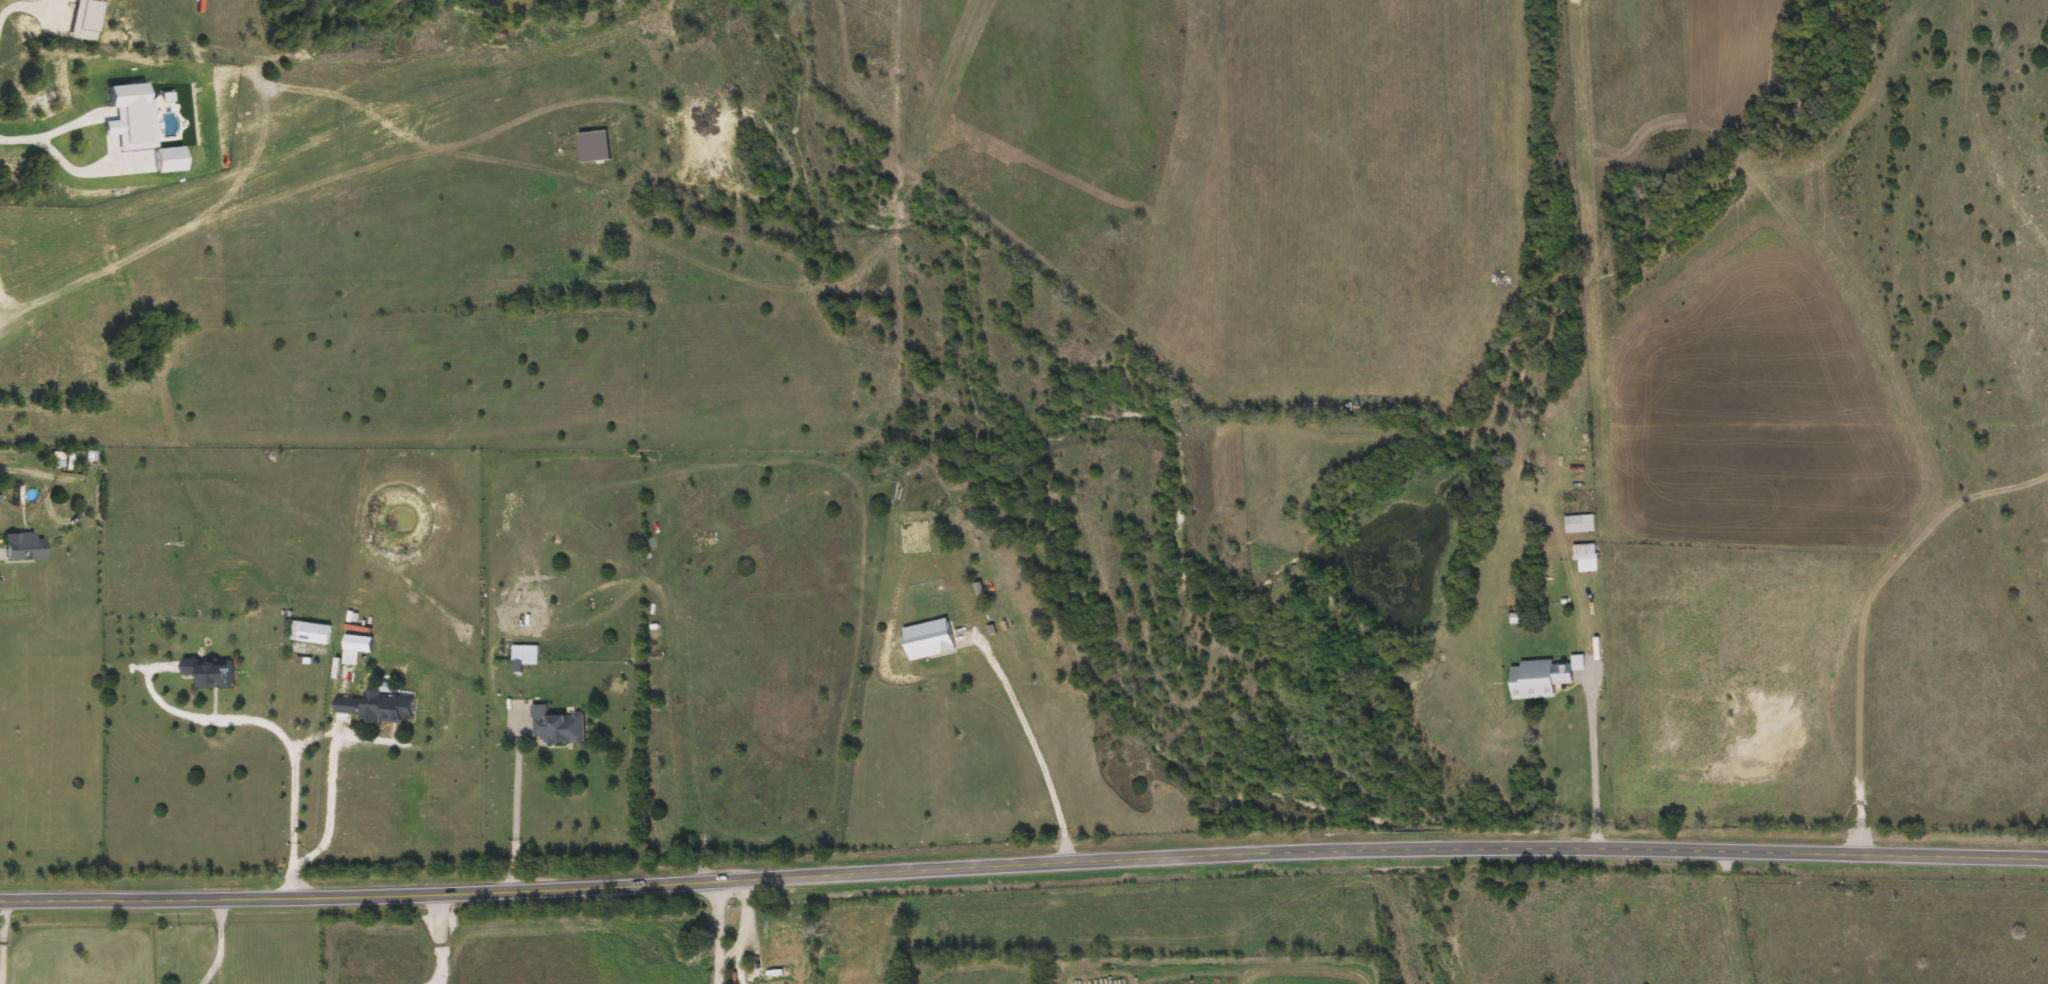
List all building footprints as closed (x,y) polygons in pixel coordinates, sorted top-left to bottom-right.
[(1566,532),(1566,515),(1595,515),(1595,532),(1566,532)] [(42,560),(4,562),(3,534),(42,533),(42,560)] [(955,652),(909,660),(904,627),(950,620),(955,652)] [(331,626),(329,645),(298,642),(301,622),(331,626)] [(233,660),(233,688),(197,688),(197,677),(183,677),(183,660),(233,660)] [(1514,700),(1512,667),(1522,667),(1522,662),(1554,660),(1554,664),(1573,663),(1574,684),(1555,685),(1556,698),(1514,700)] [(415,695),(413,725),(362,722),(364,692),(415,695)] [(534,706),(548,705),(548,715),(585,715),(585,743),(534,744),(534,706)]
